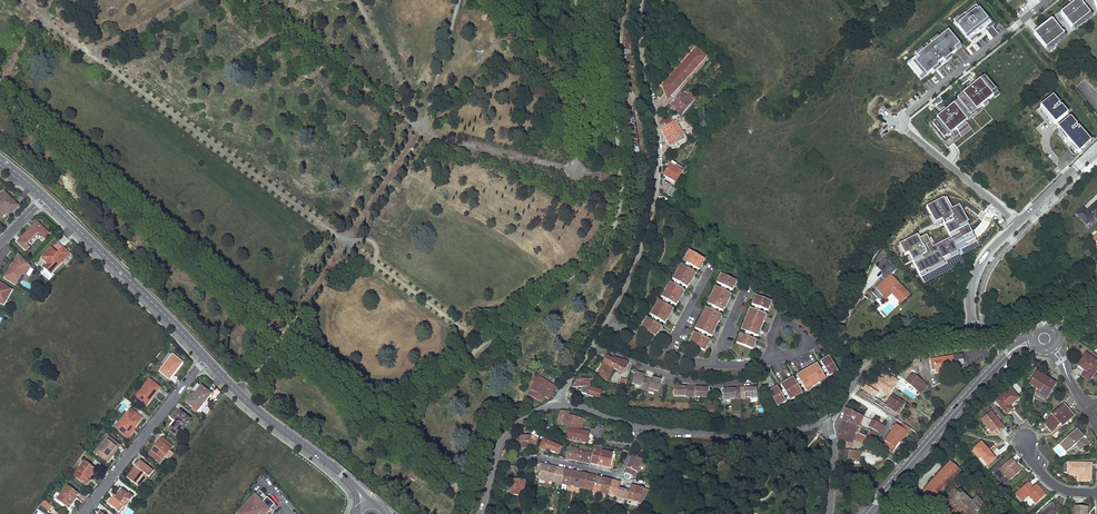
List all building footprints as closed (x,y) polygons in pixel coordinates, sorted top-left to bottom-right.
[(1060,14),(1075,31),(1092,17),(1079,0),(1078,0),(1075,5),(1073,6),(1072,5),(1060,14)] [(966,15),(955,24),(970,42),(991,25),(976,6),(968,13),(970,16),(968,18),(966,15)] [(1077,34),(1095,20),(1092,17),(1075,31),(1077,34)] [(1040,33),(1034,35),(1046,50),(1064,35),(1052,21),(1041,29),(1042,31),(1040,33)] [(949,33),(917,56),(920,60),(916,63),(927,78),(941,68),(938,66),(944,62),(945,63),(957,54),(955,51),(960,47),(949,33)] [(1046,50),(1048,53),(1066,38),(1064,35),(1046,50)] [(671,97),(705,57),(696,49),(662,88),(662,89),(671,97)] [(929,125),(952,153),(992,120),(981,106),(997,93),(984,77),(957,99),(959,101),(929,125)] [(662,89),(667,102),(671,97),(662,89)] [(680,93),(671,104),(678,110),(688,99),(680,93)] [(688,99),(678,110),(682,114),(695,98),(691,95),(688,99)] [(1066,113),(1053,96),(1040,107),(1043,110),(1053,123),(1055,125),(1057,123),(1062,119),(1061,117),(1066,113)] [(638,147),(632,109),(626,109),(632,148),(638,147)] [(1051,125),(1053,123),(1043,110),(1041,112),(1051,125)] [(1058,128),(1060,131),(1067,125),(1065,122),(1070,118),(1066,113),(1061,117),(1062,119),(1057,123),(1058,128)] [(1090,142),(1070,118),(1065,122),(1067,125),(1060,131),(1056,134),(1074,155),(1077,152),(1090,142)] [(680,119),(661,129),(664,134),(667,140),(681,133),(677,126),(682,123),(680,119)] [(681,133),(667,140),(669,144),(672,149),(679,146),(677,143),(684,139),(682,136),(685,134),(684,131),(681,133)] [(1091,142),(1090,142),(1077,152),(1079,154),(1091,142)] [(676,183),(684,170),(671,162),(664,175),(676,183)] [(677,191),(672,188),(667,194),(673,198),(677,191)] [(5,193),(0,199),(0,219),(3,222),(8,216),(17,206),(5,193)] [(1076,214),(1086,226),(1094,219),(1096,217),(1096,203),(1087,211),(1084,208),(1076,214)] [(48,233),(38,222),(24,236),(18,242),(27,251),(30,248),(27,245),(38,233),(44,238),(48,233)] [(58,254),(52,248),(42,258),(48,264),(44,268),(50,274),(70,254),(66,250),(63,248),(58,254)] [(689,250),(683,261),(689,264),(692,266),(699,270),(705,260),(689,250)] [(32,267),(18,255),(15,261),(17,262),(15,264),(13,263),(10,269),(5,277),(17,284),(21,277),(24,275),(26,276),(32,267)] [(687,267),(681,264),(673,279),(678,282),(681,284),(688,288),(697,273),(690,269),(687,267)] [(887,273),(883,276),(886,279),(882,283),(875,289),(881,297),(888,290),(890,292),(893,288),(900,296),(905,292),(887,273)] [(738,282),(721,274),(717,283),(723,285),(726,287),(733,291),(738,282)] [(4,279),(16,286),(17,284),(5,277),(4,279)] [(675,285),(670,282),(662,297),(666,300),(670,302),(677,306),(685,291),(679,287),(675,285)] [(12,290),(0,283),(0,303),(3,304),(12,290)] [(721,289),(716,287),(707,304),(713,307),(718,309),(724,312),(732,295),(724,291),(721,289)] [(897,300),(900,296),(893,288),(890,292),(888,290),(881,297),(875,289),(872,292),(882,302),(891,293),(897,300)] [(769,311),(773,302),(756,295),(752,305),(758,307),(761,308),(769,311)] [(664,303),(659,300),(650,315),(655,318),(658,319),(666,324),(674,309),(668,305),(664,303)] [(712,310),(706,308),(704,311),(706,312),(705,315),(703,314),(696,329),(701,331),(704,333),(712,337),(723,316),(716,312),(712,310)] [(759,337),(768,315),(760,312),(756,311),(750,308),(749,312),(751,313),(749,316),(748,315),(742,330),(748,333),(751,334),(759,337)] [(643,324),(641,328),(657,338),(663,327),(656,323),(653,321),(647,318),(645,321),(646,322),(645,325),(643,324)] [(691,339),(689,344),(706,352),(711,341),(703,337),(699,335),(694,333),(693,336),(694,337),(693,340),(691,339)] [(737,343),(754,350),(757,341),(750,338),(746,336),(741,334),(737,343)] [(1086,354),(1078,365),(1085,371),(1082,376),(1087,379),(1095,367),(1096,369),(1096,362),(1086,354)] [(182,362),(172,355),(159,371),(169,379),(172,374),(175,371),(174,371),(177,366),(178,367),(182,362)] [(613,359),(607,355),(603,363),(623,373),(628,365),(627,361),(614,357),(613,359)] [(964,365),(963,356),(940,359),(931,360),(932,371),(935,370),(936,373),(942,372),(941,368),(964,365)] [(830,357),(822,361),(825,367),(827,371),(831,377),(834,375),(833,373),(838,370),(830,357)] [(818,364),(798,375),(801,381),(803,385),(805,389),(811,386),(812,388),(822,382),(821,380),(826,377),(823,373),(821,369),(818,364)] [(598,377),(607,382),(614,370),(604,365),(598,377)] [(1087,379),(1089,381),(1092,376),(1096,369),(1095,367),(1087,379)] [(1055,383),(1036,372),(1029,384),(1040,390),(1037,393),(1043,397),(1046,399),(1055,383)] [(645,376),(636,373),(633,384),(636,385),(642,387),(641,389),(645,390),(649,379),(645,378),(645,376)] [(548,399),(552,392),(543,386),(545,382),(538,378),(539,376),(537,375),(535,375),(532,381),(535,383),(531,389),(545,397),(548,399)] [(916,378),(912,375),(907,382),(911,385),(916,378)] [(876,381),(874,385),(890,394),(898,382),(892,378),(890,381),(887,379),(885,382),(879,377),(876,381)] [(659,392),(662,381),(653,378),(653,380),(649,379),(645,390),(650,391),(650,389),(656,391),(659,392)] [(794,378),(782,385),(785,390),(787,394),(791,400),(798,396),(797,394),(802,391),(800,387),(797,383),(794,378)] [(916,378),(911,385),(920,393),(926,386),(916,378)] [(149,379),(136,397),(146,405),(152,397),(159,388),(149,379)] [(577,379),(572,387),(582,387),(582,391),(581,393),(586,395),(586,396),(600,399),(602,391),(590,388),(590,387),(592,387),(592,382),(589,382),(589,379),(577,379)] [(555,387),(545,382),(543,386),(552,392),(555,387)] [(873,390),(864,384),(861,389),(870,394),(870,395),(873,390)] [(186,402),(197,411),(210,394),(201,387),(197,393),(194,396),(193,394),(186,402)] [(687,388),(675,387),(674,394),(681,395),(681,396),(687,397),(686,398),(691,398),(692,387),(687,387),(687,388)] [(701,396),(708,396),(708,389),(696,388),(696,387),(692,387),(691,398),(696,398),(696,397),(701,397),(701,396)] [(770,392),(778,405),(783,402),(784,404),(787,403),(784,396),(781,392),(778,387),(770,392)] [(736,389),(724,390),(725,398),(732,397),(732,399),(737,399),(742,399),(741,388),(736,389)] [(758,396),(758,388),(746,389),(746,388),(741,388),(742,399),(746,399),(746,398),(751,398),(751,396),(758,396)] [(1019,397),(1011,388),(996,400),(1007,413),(1010,411),(1012,408),(1009,405),(1019,397)] [(545,397),(531,389),(528,395),(541,403),(545,397)] [(886,404),(870,395),(870,394),(866,400),(882,410),(885,406),(886,404)] [(905,403),(892,395),(886,404),(885,406),(897,414),(905,403)] [(1048,427),(1053,432),(1061,425),(1062,426),(1074,415),(1064,404),(1052,414),(1053,416),(1046,422),(1050,426),(1048,427)] [(843,421),(857,426),(859,426),(864,417),(846,409),(843,419),(843,421)] [(569,413),(560,411),(558,423),(570,425),(566,440),(587,444),(590,432),(588,431),(588,433),(581,431),(584,419),(569,416),(569,413)] [(128,412),(116,427),(126,435),(131,429),(133,430),(135,427),(142,418),(136,413),(133,417),(128,412)] [(174,424),(170,430),(177,436),(190,420),(179,412),(174,418),(173,419),(177,422),(175,425),(174,424)] [(1004,427),(991,412),(982,420),(993,432),(995,430),(996,429),(999,432),(1002,429),(1004,427)] [(885,426),(873,419),(869,427),(881,433),(885,426)] [(857,426),(843,421),(840,436),(839,440),(840,440),(852,443),(854,437),(857,426)] [(885,441),(887,443),(884,448),(892,453),(900,442),(901,443),(911,428),(903,423),(900,427),(895,425),(885,441)] [(876,434),(861,427),(858,433),(865,437),(873,441),(876,434)] [(1091,445),(1077,428),(1060,443),(1067,451),(1075,444),(1081,450),(1086,446),(1087,448),(1091,445)] [(131,429),(126,435),(129,438),(134,431),(133,430),(131,429)] [(517,442),(518,449),(522,449),(535,448),(538,439),(540,434),(533,430),(531,435),(529,437),(521,437),(521,442),(517,442)] [(865,437),(858,433),(856,438),(863,442),(865,437)] [(118,444),(107,436),(95,452),(107,461),(110,458),(108,456),(118,444)] [(155,447),(149,454),(159,463),(164,456),(169,450),(172,446),(163,439),(158,446),(156,445),(155,447)] [(562,448),(544,440),(540,448),(545,451),(546,449),(553,452),(559,454),(562,448)] [(992,454),(981,441),(974,448),(988,464),(995,457),(992,454)] [(118,444),(108,456),(110,458),(114,454),(120,446),(118,444)] [(578,449),(570,447),(569,459),(581,462),(591,464),(593,453),(590,452),(589,454),(581,453),(581,451),(578,451),(578,449)] [(602,448),(594,447),(593,453),(591,464),(596,465),(598,465),(601,452),(602,448)] [(169,450),(164,456),(169,460),(174,454),(169,450)] [(854,452),(839,450),(839,457),(854,459),(854,452)] [(613,454),(601,452),(598,465),(604,466),(609,468),(613,454)] [(637,472),(643,460),(633,455),(625,472),(633,476),(635,471),(637,472)] [(1013,463),(1010,460),(1000,468),(1010,480),(1021,470),(1017,466),(1016,467),(1013,463)] [(94,469),(85,462),(74,476),(85,485),(89,481),(86,479),(94,469)] [(133,470),(127,478),(136,485),(145,474),(147,476),(149,478),(153,473),(141,462),(136,468),(135,467),(133,470)] [(960,471),(950,462),(918,496),(921,499),(927,492),(934,499),(960,471)] [(553,466),(541,463),(539,478),(562,484),(564,469),(553,466)] [(1091,464),(1068,463),(1068,472),(1068,473),(1080,473),(1080,479),(1091,480),(1091,464)] [(576,472),(564,469),(562,484),(585,489),(588,475),(576,472)] [(145,474),(136,485),(138,487),(147,476),(145,474)] [(591,476),(588,475),(585,489),(592,491),(596,477),(591,476)] [(599,477),(596,477),(592,491),(601,493),(604,478),(599,477)] [(608,480),(604,478),(601,493),(600,494),(608,496),(612,481),(608,480)] [(515,479),(513,479),(512,495),(524,496),(526,480),(515,479)] [(620,483),(612,481),(608,496),(627,500),(629,492),(619,490),(621,483),(620,483)] [(1025,486),(1016,493),(1023,501),(1029,495),(1036,502),(1045,495),(1036,485),(1031,489),(1030,490),(1025,486)] [(78,494),(67,486),(57,499),(67,508),(72,502),(78,494)] [(629,492),(627,500),(641,504),(644,500),(649,490),(631,486),(629,492)] [(940,504),(952,513),(972,513),(983,503),(977,496),(971,501),(963,494),(964,492),(962,490),(961,491),(960,490),(958,492),(954,488),(940,504)] [(109,500),(107,503),(119,512),(123,507),(125,508),(133,497),(129,493),(128,495),(121,490),(114,499),(112,497),(109,500)] [(275,504),(269,499),(264,503),(263,502),(255,495),(249,501),(251,503),(244,510),(243,508),(237,513),(266,513),(275,504)] [(49,511),(52,507),(44,500),(40,505),(49,511)] [(1052,504),(1040,513),(1055,513),(1058,511),(1056,509),(1052,504)]
